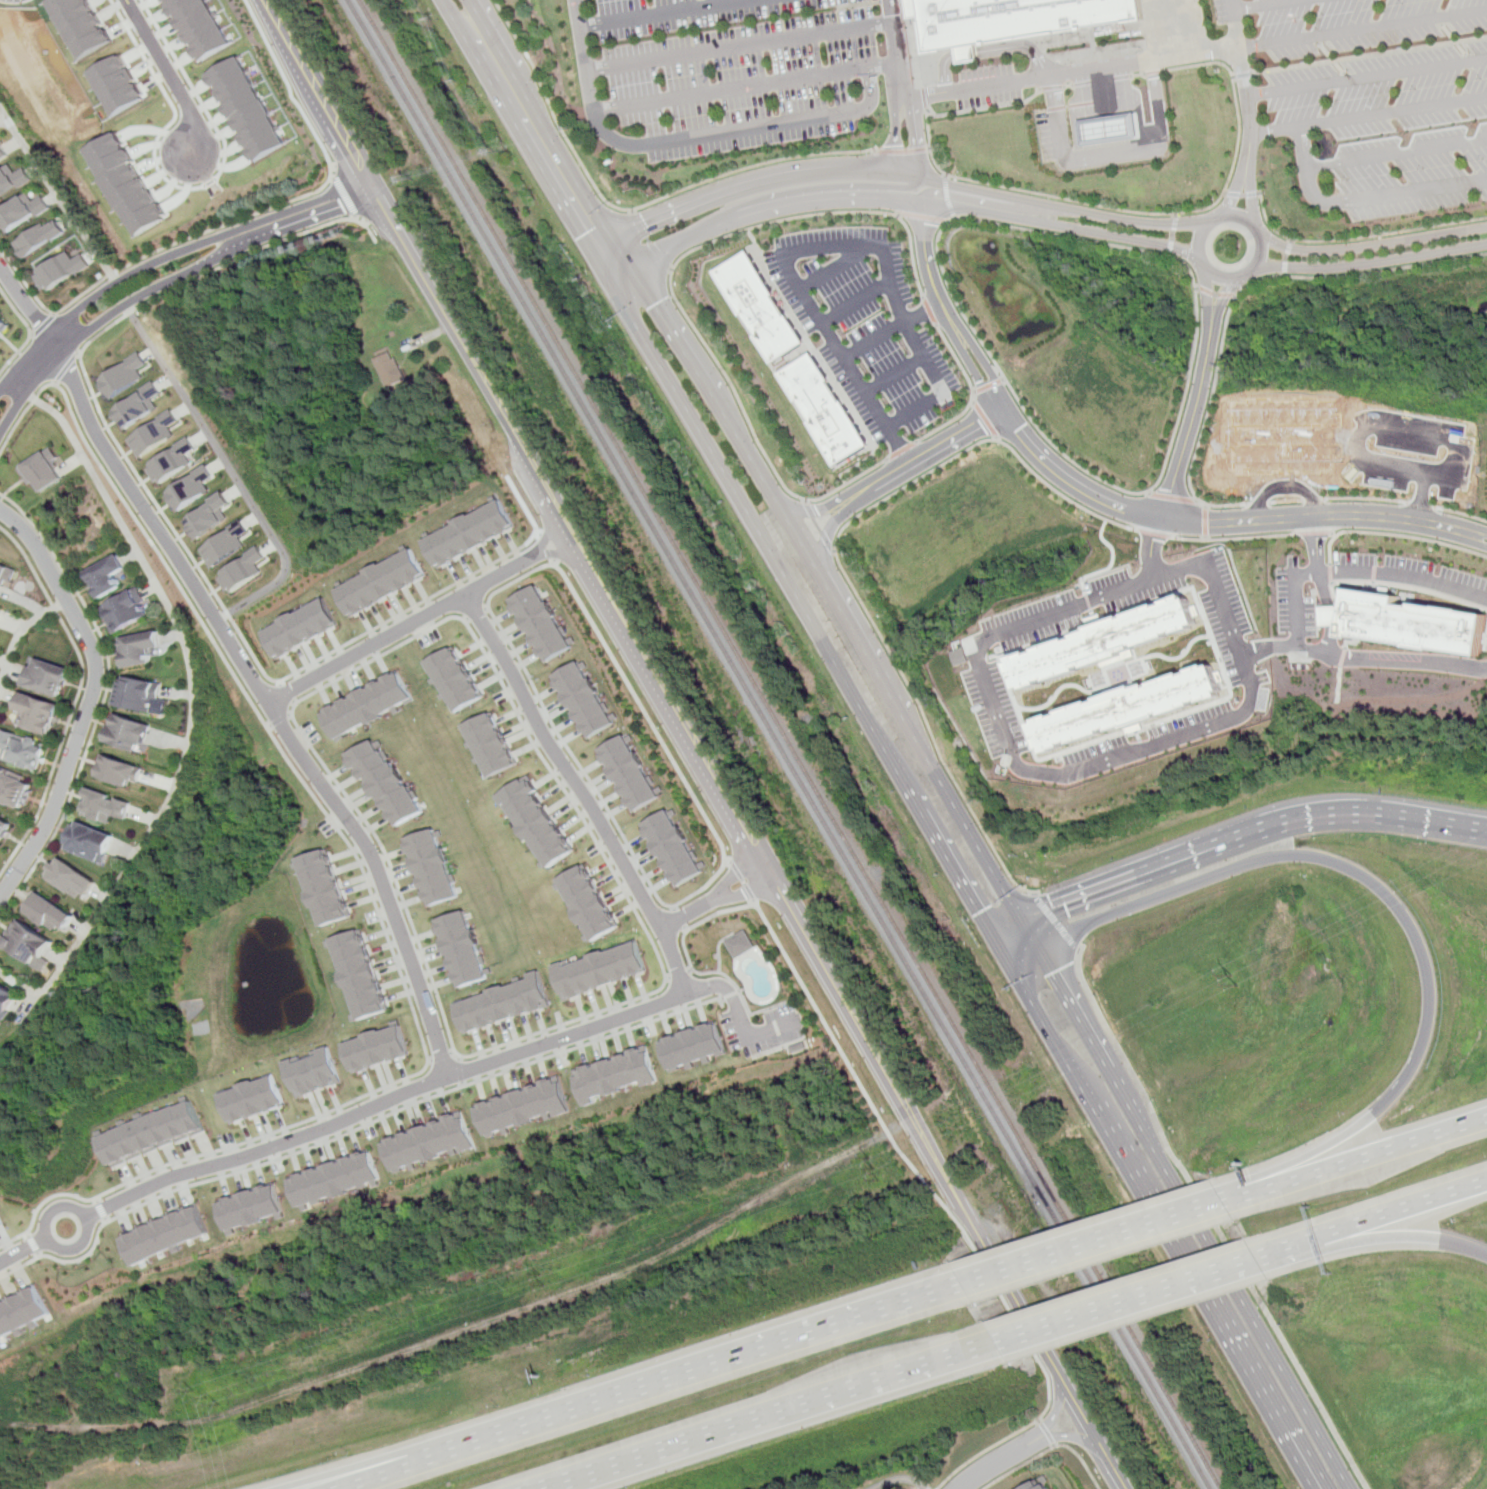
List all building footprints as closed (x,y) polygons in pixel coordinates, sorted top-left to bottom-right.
[(83,59),(115,40),(92,0),(50,0),(48,1),(83,59)] [(200,61),(165,0),(206,0),(232,43),(200,61)] [(910,20),(907,0),(1138,0),(1140,17),(936,47),(932,17),(910,20)] [(89,72),(116,116),(146,97),(121,54),(89,72)] [(255,163),(288,143),(238,56),(206,75),(255,163)] [(1135,111),(1139,138),(1086,146),(1082,118),(1135,111)] [(86,149),(136,235),(167,217),(117,131),(86,149)] [(11,156),(2,143),(0,144),(0,163),(11,156)] [(18,186),(21,189),(35,179),(26,166),(16,172),(11,163),(0,170),(0,198),(18,186)] [(28,195),(0,213),(0,222),(8,235),(51,207),(42,193),(31,200),(28,195)] [(14,243),(24,258),(66,232),(57,217),(14,243)] [(73,260),(68,251),(32,274),(45,293),(90,265),(82,254),(73,260)] [(717,273),(770,365),(804,345),(751,253),(717,273)] [(9,324),(0,314),(0,333),(9,324)] [(406,379),(391,347),(373,356),(389,387),(406,379)] [(97,379),(110,400),(145,377),(139,369),(148,363),(140,352),(97,379)] [(778,375),(836,468),(870,447),(813,354),(778,375)] [(113,411),(126,429),(158,408),(152,398),(162,393),(153,382),(113,411)] [(1235,402),(1337,401),(1337,415),(1344,415),(1346,460),(1337,461),(1339,473),(1233,475),(1234,451),(1227,451),(1227,427),(1235,427),(1235,402)] [(129,439),(140,458),(176,435),(171,427),(180,421),(172,410),(129,439)] [(147,466),(160,485),(194,462),(188,454),(197,448),(190,437),(147,466)] [(61,479),(53,466),(59,462),(50,447),(18,467),(35,495),(61,479)] [(166,492),(178,512),(211,490),(206,481),(215,476),(208,464),(166,492)] [(184,520),(196,540),(230,518),(224,508),(233,502),(225,491),(184,520)] [(515,527),(441,568),(425,540),(499,499),(515,527)] [(212,568),(247,546),(242,537),(251,531),(243,520),(200,549),(212,568)] [(218,577),(227,592),(230,590),(232,593),(263,572),(258,564),(268,557),(260,545),(221,572),(223,574),(218,577)] [(411,547),(427,576),(354,618),(337,589),(411,547)] [(125,587),(98,602),(83,575),(119,555),(127,569),(118,575),(125,587)] [(3,598),(13,567),(0,563),(0,597),(3,598)] [(509,599),(546,662),(574,646),(535,583),(509,599)] [(1348,588),(1340,636),(1352,638),(1352,635),(1356,636),(1477,656),(1486,614),(1413,603),(1412,607),(1398,604),(1398,596),(1348,588)] [(152,619),(117,637),(101,607),(137,589),(152,619)] [(1010,663),(1019,689),(1025,686),(1026,689),(1042,684),(1041,680),(1049,678),(1050,681),(1081,671),(1079,667),(1140,648),(1139,646),(1171,636),(1169,633),(1178,631),(1179,634),(1194,628),(1193,625),(1199,623),(1190,598),(1187,599),(1185,594),(1167,601),(1168,605),(1160,607),(1159,604),(1091,627),(1092,630),(1077,635),(1079,638),(1071,641),(1070,638),(1039,649),(1040,652),(1032,655),(1031,652),(1012,657),(1013,663),(1010,663)] [(324,596),(340,624),(279,659),(262,631),(324,596)] [(152,664),(125,669),(120,638),(158,631),(163,647),(151,650),(152,664)] [(454,712),(484,695),(454,645),(425,664),(454,712)] [(958,665),(971,660),(966,648),(953,653),(958,665)] [(551,676),(587,739),(615,722),(578,659),(551,676)] [(40,660),(78,672),(74,685),(70,683),(65,698),(29,686),(34,670),(37,670),(40,660)] [(1040,750),(1044,749),(1045,754),(1064,746),(1063,744),(1071,741),(1072,744),(1102,733),(1101,730),(1110,727),(1111,730),(1126,725),(1127,727),(1159,717),(1158,714),(1162,712),(1164,715),(1194,705),(1193,702),(1201,699),(1202,702),(1212,698),(1212,700),(1221,696),(1219,691),(1222,690),(1214,665),(1207,667),(1206,664),(1191,670),(1192,673),(1184,676),(1182,673),(1151,683),(1152,686),(1149,687),(1148,683),(1135,688),(1135,686),(1099,698),(1100,701),(1091,704),(1090,701),(1060,711),(1061,715),(1053,718),(1052,714),(1036,720),(1037,722),(1031,724),(1040,750)] [(324,711),(342,741),(416,698),(399,671),(324,711)] [(169,686),(165,702),(160,701),(156,714),(117,705),(124,675),(169,686)] [(68,709),(58,737),(20,724),(22,716),(19,715),(26,694),(68,709)] [(485,778),(515,764),(490,711),(459,726),(485,778)] [(155,726),(146,754),(109,741),(118,714),(155,726)] [(9,755),(0,751),(0,748),(5,730),(53,746),(44,774),(7,761),(9,755)] [(597,748),(632,812),(660,796),(623,733),(597,748)] [(397,825),(423,811),(380,738),(349,754),(397,825)] [(134,779),(142,782),(147,766),(105,754),(98,777),(132,787),(134,779)] [(24,813),(0,802),(0,766),(31,780),(29,785),(36,788),(24,813)] [(543,869),(572,850),(524,776),(492,797),(543,869)] [(136,800),(89,786),(80,814),(115,824),(117,816),(130,820),(136,800)] [(676,887),(704,871),(669,808),(639,824),(676,887)] [(13,823),(0,814),(0,843),(13,823)] [(123,839),(112,867),(69,850),(80,822),(123,839)] [(428,906),(458,896),(435,826),(405,837),(428,906)] [(299,858),(329,848),(355,915),(323,927),(299,858)] [(61,857),(97,881),(89,895),(84,892),(80,899),(48,877),(61,857)] [(554,879),(590,942),(618,926),(580,863),(554,879)] [(74,915),(36,892),(24,912),(61,935),(74,915)] [(455,988),(490,977),(465,909),(433,920),(455,988)] [(57,946),(42,969),(5,944),(20,921),(57,946)] [(331,939),(361,1021),(391,1009),(361,928),(331,939)] [(744,930),(755,947),(735,959),(725,941),(744,930)] [(635,939),(646,971),(563,1002),(551,965),(562,961),(564,965),(635,939)] [(538,969),(551,1006),(466,1035),(455,1003),(529,979),(526,973),(538,969)] [(5,1024),(0,1020),(0,984),(22,1000),(5,1024)] [(660,1040),(672,1072),(727,1052),(716,1020),(660,1040)] [(347,1043),(358,1074),(413,1055),(402,1023),(347,1043)] [(301,1098),(347,1082),(333,1045),(288,1062),(301,1098)] [(575,1071),(588,1106),(660,1080),(648,1045),(575,1071)] [(222,1094),(232,1125),(287,1105),(276,1075),(222,1094)] [(479,1105),(491,1138),(574,1108),(562,1076),(479,1105)] [(103,1137),(117,1168),(207,1129),(193,1099),(103,1137)] [(382,1140),(394,1173),(477,1143),(465,1110),(382,1140)] [(289,1177),(301,1209),(381,1180),(370,1149),(289,1177)] [(220,1201),(232,1236),(288,1217),(276,1182),(220,1201)] [(200,1203),(213,1234),(138,1267),(124,1235),(200,1203)] [(8,1227),(0,1208),(0,1230),(8,1227)] [(49,1314),(0,1338),(0,1301),(34,1284),(49,1314)] [(1041,1477),(1021,1488),(1048,1488),(1041,1477)]
